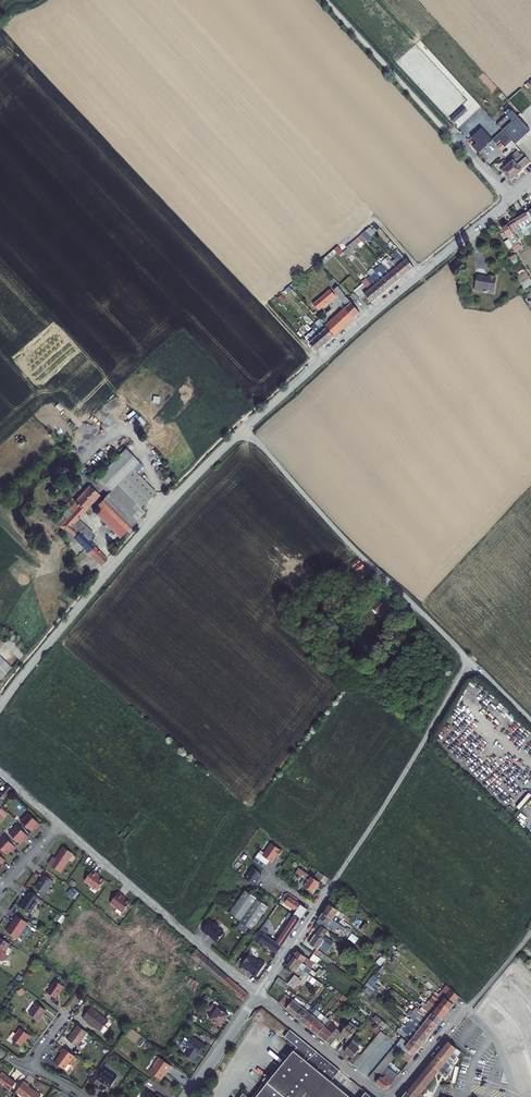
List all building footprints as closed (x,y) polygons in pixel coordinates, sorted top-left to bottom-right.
[(450,118),(454,123),(468,110),(463,106),(450,118)] [(517,146),(530,133),(530,132),(513,113),(508,118),(513,124),(504,132),(517,146)] [(473,146),(479,153),(493,140),(481,128),(470,137),(476,143),(473,146)] [(497,146),(501,151),(505,147),(501,142),(497,146)] [(514,162),(517,165),(526,157),(522,154),(521,155),(517,150),(512,155),(517,160),(514,162)] [(513,160),(514,162),(517,160),(512,155),(497,168),(500,171),(501,170),(513,160)] [(517,165),(521,169),(530,161),(526,157),(517,165)] [(513,160),(501,170),(510,181),(522,170),(521,169),(517,165),(514,162),(513,160)] [(526,214),(516,221),(521,229),(523,233),(528,230),(530,234),(530,223),(526,214)] [(521,229),(516,221),(502,229),(509,240),(513,247),(512,248),(515,252),(522,248),(519,244),(520,243),(514,233),(521,229)] [(368,241),(372,237),(367,232),(363,235),(368,241)] [(364,245),(359,239),(355,242),(361,248),(364,245)] [(387,245),(382,239),(378,243),(384,248),(387,245)] [(513,247),(509,240),(504,243),(509,250),(512,248),(513,247)] [(361,248),(355,242),(351,245),(356,250),(357,252),(361,248)] [(351,245),(347,249),(352,254),(356,250),(351,245)] [(518,253),(530,273),(530,252),(527,247),(518,253)] [(347,249),(343,253),(344,254),(348,259),(353,255),(352,254),(347,249)] [(346,263),(350,260),(348,259),(344,254),(340,258),(346,263)] [(395,261),(407,276),(412,272),(399,257),(397,255),(396,256),(395,254),(391,258),(395,261)] [(331,255),(317,266),(320,269),(333,258),(331,255)] [(383,265),(399,283),(403,279),(391,265),(390,266),(386,261),(382,264),(383,265)] [(391,265),(403,279),(407,276),(395,261),(391,265)] [(382,272),(395,286),(399,283),(383,265),(382,264),(378,267),(379,268),(380,268),(382,272)] [(379,275),(391,290),(395,286),(382,272),(380,268),(376,272),(379,275)] [(530,284),(530,280),(525,271),(515,277),(522,289),(530,284)] [(374,279),(387,293),(391,290),(379,275),(376,272),(375,272),(371,275),(374,279)] [(374,279),(370,282),(382,297),(387,293),(374,279)] [(496,294),(497,282),(495,282),(495,279),(489,279),(489,281),(485,281),(485,280),(477,279),(476,295),(484,296),(484,293),(496,294)] [(370,282),(366,286),(378,300),(382,297),(370,282)] [(366,286),(362,290),(374,304),(378,300),(366,286)] [(362,290),(354,296),(359,302),(362,298),(370,307),(374,304),(362,290)] [(324,333),(331,341),(358,317),(360,314),(354,306),(351,309),(336,291),(332,295),(345,311),(323,331),(324,333)] [(333,299),(330,297),(329,295),(311,310),(312,311),(315,315),(333,299)] [(310,327),(314,324),(308,317),(305,319),(310,327)] [(324,333),(320,336),(327,345),(329,343),(331,341),(324,333)] [(320,336),(316,340),(323,348),(327,345),(320,336)] [(316,340),(312,344),(319,352),(323,348),(316,340)] [(312,344),(308,347),(315,356),(319,352),(312,344)] [(95,415),(99,420),(105,415),(100,410),(95,415)] [(97,477),(112,491),(130,472),(140,462),(125,448),(97,477)] [(112,491),(103,500),(132,528),(144,516),(139,511),(154,495),(130,472),(112,491)] [(70,527),(98,498),(88,489),(68,511),(68,512),(61,519),(65,522),(59,529),(73,541),(78,535),(70,527)] [(103,500),(102,502),(96,507),(127,538),(134,530),(132,528),(103,500)] [(73,541),(101,568),(106,562),(78,535),(73,541)] [(358,573),(365,567),(358,559),(351,565),(358,573)] [(368,581),(373,575),(370,572),(365,578),(368,581)] [(376,605),(373,609),(378,614),(380,611),(385,615),(385,616),(388,618),(391,614),(388,611),(388,610),(384,607),(385,606),(379,602),(377,604),(376,603),(374,604),(376,605)] [(410,613),(404,607),(400,611),(402,613),(405,616),(406,617),(410,613)] [(5,637),(0,642),(0,644),(17,661),(22,655),(5,637)] [(0,660),(0,682),(10,669),(0,660)] [(11,789),(7,786),(1,794),(6,797),(11,789)] [(8,813),(1,807),(0,809),(0,813),(5,817),(8,813)] [(28,814),(21,821),(31,831),(35,827),(37,828),(40,825),(28,814)] [(123,832),(119,836),(125,840),(134,830),(128,825),(125,829),(124,828),(122,831),(123,832)] [(16,826),(9,833),(20,842),(23,839),(25,840),(28,837),(16,826)] [(0,840),(0,847),(7,853),(10,849),(12,851),(15,848),(3,837),(0,840)] [(253,861),(264,869),(270,861),(272,863),(275,858),(275,857),(276,856),(278,857),(282,851),(271,844),(263,855),(259,853),(253,861)] [(52,857),(47,865),(60,873),(73,854),(62,847),(55,859),(52,857)] [(253,868),(245,878),(255,885),(258,881),(257,881),(259,878),(262,875),(253,868)] [(314,879),(300,868),(296,873),(305,879),(301,884),(314,893),(325,876),(318,872),(314,879)] [(91,872),(84,883),(97,892),(104,882),(97,877),(97,876),(91,872)] [(53,882),(43,875),(39,880),(40,880),(35,888),(45,895),(53,882)] [(246,891),(230,913),(252,930),(264,913),(268,907),(246,891)] [(40,899),(29,892),(19,907),(30,914),(40,899)] [(124,897),(118,893),(111,904),(124,913),(130,902),(123,898),(124,897)] [(281,900),(285,903),(289,897),(285,894),(281,900)] [(277,954),(307,909),(289,897),(285,903),(293,909),(292,910),(295,912),(296,910),(297,911),(295,914),(291,921),(288,919),(280,930),(283,932),(276,942),(265,935),(260,942),(270,949),(277,954)] [(336,909),(339,906),(332,901),(326,909),(339,918),(341,916),(349,922),(350,919),(336,909)] [(350,925),(339,918),(326,909),(323,914),(342,927),(344,924),(349,927),(350,925)] [(338,927),(345,932),(346,930),(342,927),(323,914),(316,923),(322,927),(323,927),(324,925),(328,928),(330,925),(334,928),(336,930),(338,927)] [(27,923),(16,916),(11,923),(12,923),(6,932),(17,939),(27,923)] [(210,920),(203,930),(207,933),(208,933),(209,933),(219,940),(224,932),(224,930),(220,927),(219,924),(215,921),(214,923),(210,920)] [(252,930),(241,922),(237,928),(248,936),(252,930)] [(323,927),(322,927),(316,935),(309,945),(317,950),(318,951),(321,948),(328,953),(334,944),(324,937),(328,931),(323,927)] [(260,931),(254,938),(260,942),(265,935),(263,933),(260,931)] [(0,938),(0,961),(4,961),(5,951),(10,944),(0,938)] [(192,956),(244,1001),(248,995),(197,950),(196,951),(192,947),(188,951),(193,955),(192,956)] [(277,954),(270,949),(267,953),(274,958),(277,954)] [(305,957),(297,951),(294,956),(304,963),(312,969),(322,978),(327,971),(324,969),(323,971),(313,963),(313,962),(305,957)] [(333,961),(320,952),(317,955),(324,960),(331,965),(333,961)] [(258,961),(249,954),(241,966),(246,969),(250,971),(250,972),(252,973),(252,974),(256,977),(265,963),(259,960),(258,961)] [(320,959),(313,954),(311,958),(318,963),(320,959)] [(294,956),(290,961),(308,974),(312,969),(304,963),(294,956)] [(323,984),(308,974),(290,961),(287,966),(306,979),(314,985),(315,984),(321,987),(323,984)] [(299,979),(296,976),(289,984),(298,991),(300,988),(295,984),(299,979)] [(290,985),(279,977),(276,982),(287,990),(290,985)] [(56,980),(48,993),(57,998),(62,991),(61,990),(64,986),(56,980)] [(373,987),(368,982),(365,986),(367,988),(370,990),(371,989),(373,987)] [(443,991),(454,1000),(458,996),(446,986),(443,991)] [(208,987),(207,988),(205,992),(212,997),(215,993),(208,987)] [(370,990),(367,988),(365,991),(371,996),(373,993),(373,992),(370,990)] [(440,994),(437,991),(434,994),(440,998),(439,1000),(450,1010),(454,1005),(452,1003),(454,1000),(443,991),(440,994)] [(299,1005),(286,994),(279,1003),(296,1017),(303,1009),(306,1005),(302,1002),(299,1005)] [(429,1001),(446,1014),(450,1010),(439,1000),(440,998),(434,994),(429,1001)] [(424,1007),(425,1008),(441,1021),(446,1014),(429,1001),(426,1005),(424,1007)] [(38,1004),(30,1014),(39,1021),(47,1011),(38,1004)] [(221,1027),(229,1016),(213,1004),(208,1011),(213,1014),(210,1019),(221,1027)] [(303,1009),(296,1017),(300,1020),(311,1008),(311,1007),(307,1004),(306,1005),(303,1009)] [(312,1010),(311,1008),(300,1020),(305,1024),(315,1012),(317,1009),(315,1006),(312,1010)] [(84,1017),(101,1031),(109,1021),(92,1007),(84,1017)] [(423,1013),(425,1015),(438,1025),(441,1021),(425,1008),(421,1012),(423,1013)] [(319,1015),(315,1012),(305,1024),(309,1027),(319,1015)] [(313,1031),(323,1018),(319,1015),(309,1027),(313,1031)] [(387,1025),(376,1015),(373,1018),(384,1028),(387,1025)] [(425,1015),(422,1019),(435,1029),(438,1025),(425,1015)] [(318,1035),(328,1022),(323,1018),(313,1031),(318,1035)] [(409,1022),(410,1023),(428,1038),(431,1034),(417,1022),(412,1018),(409,1022)] [(420,1018),(417,1022),(431,1034),(435,1029),(422,1019),(420,1018)] [(335,1027),(336,1026),(330,1020),(329,1021),(328,1022),(318,1035),(331,1045),(341,1033),(335,1027)] [(346,1027),(342,1032),(349,1039),(358,1028),(350,1021),(346,1027)] [(428,1038),(410,1023),(407,1027),(425,1042),(428,1038)] [(376,1024),(372,1027),(376,1033),(380,1030),(376,1024)] [(78,1026),(67,1040),(77,1047),(88,1033),(78,1026)] [(403,1031),(408,1036),(421,1046),(425,1042),(407,1027),(403,1031)] [(31,1036),(21,1029),(13,1040),(22,1046),(27,1039),(28,1040),(31,1036)] [(341,1071),(291,1030),(285,1037),(296,1045),(293,1050),(332,1082),(341,1071)] [(361,1056),(354,1064),(359,1069),(386,1036),(381,1031),(370,1044),(366,1050),(361,1056)] [(408,1036),(405,1040),(406,1041),(418,1050),(421,1046),(408,1036)] [(188,1049),(184,1054),(194,1061),(198,1056),(197,1055),(205,1045),(193,1037),(186,1048),(188,1049)] [(352,1058),(350,1061),(354,1064),(361,1056),(357,1053),(360,1050),(357,1048),(360,1045),(353,1040),(344,1051),(352,1058)] [(403,1045),(401,1043),(398,1047),(402,1050),(412,1058),(418,1050),(406,1041),(403,1045)] [(421,1096),(419,1095),(438,1071),(446,1077),(448,1075),(445,1072),(451,1065),(452,1066),(454,1064),(453,1063),(461,1052),(448,1041),(415,1081),(402,1096),(421,1096)] [(396,1045),(369,1077),(376,1083),(388,1067),(402,1050),(398,1047),(396,1045)] [(55,1062),(65,1070),(72,1060),(75,1056),(63,1047),(60,1052),(62,1053),(55,1062)] [(293,1050),(260,1090),(254,1096),(350,1096),(332,1082),(293,1050)] [(173,1065),(160,1056),(155,1063),(156,1064),(151,1070),(162,1078),(167,1072),(173,1065)] [(398,1076),(388,1067),(376,1083),(384,1089),(388,1088),(398,1076)] [(112,1087),(118,1078),(106,1069),(105,1069),(99,1078),(98,1079),(102,1082),(103,1081),(106,1083),(112,1087)] [(17,1083),(7,1076),(8,1075),(5,1073),(0,1079),(0,1082),(11,1091),(17,1083)] [(25,1081),(17,1092),(24,1096),(40,1096),(41,1095),(30,1086),(31,1085),(25,1081)]
